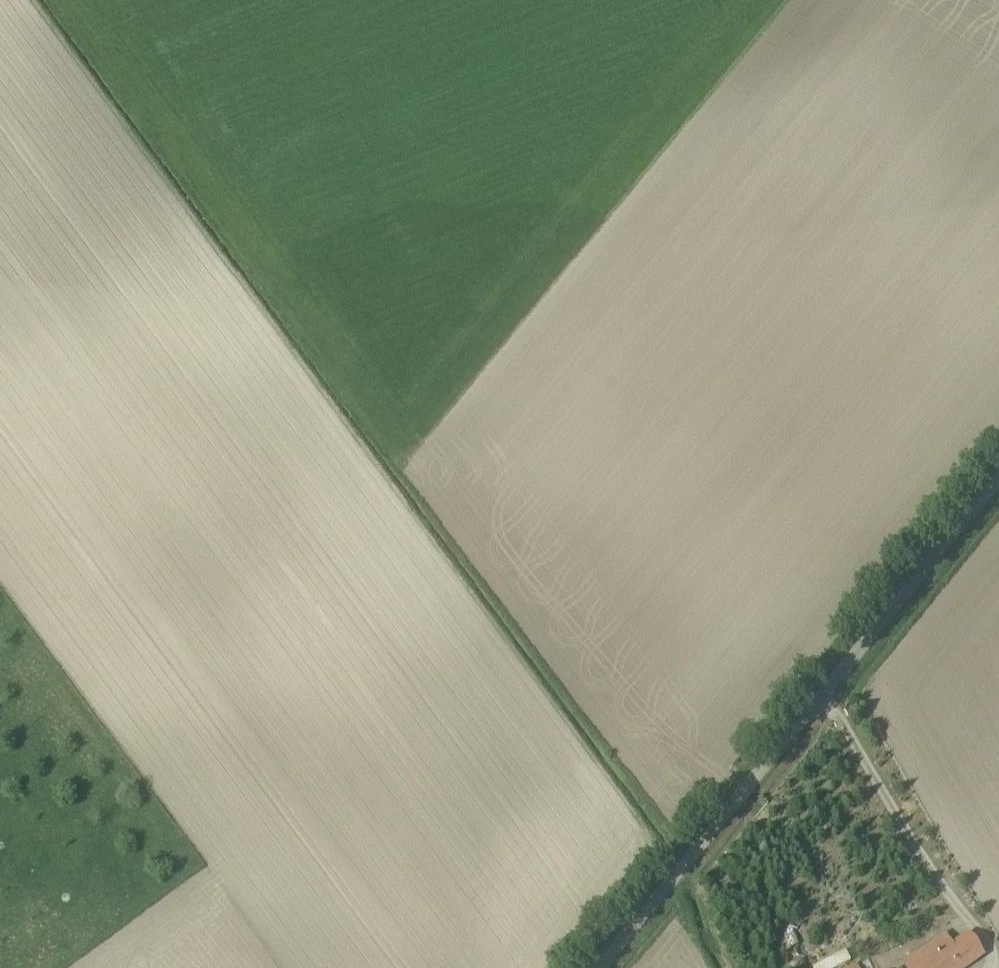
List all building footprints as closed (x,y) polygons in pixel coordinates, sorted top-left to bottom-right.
[(945,936),(900,967),(964,967),(982,955),(969,935),(952,946),(945,936)] [(814,967),(838,967),(850,962),(845,951),(813,967),(814,967)]
